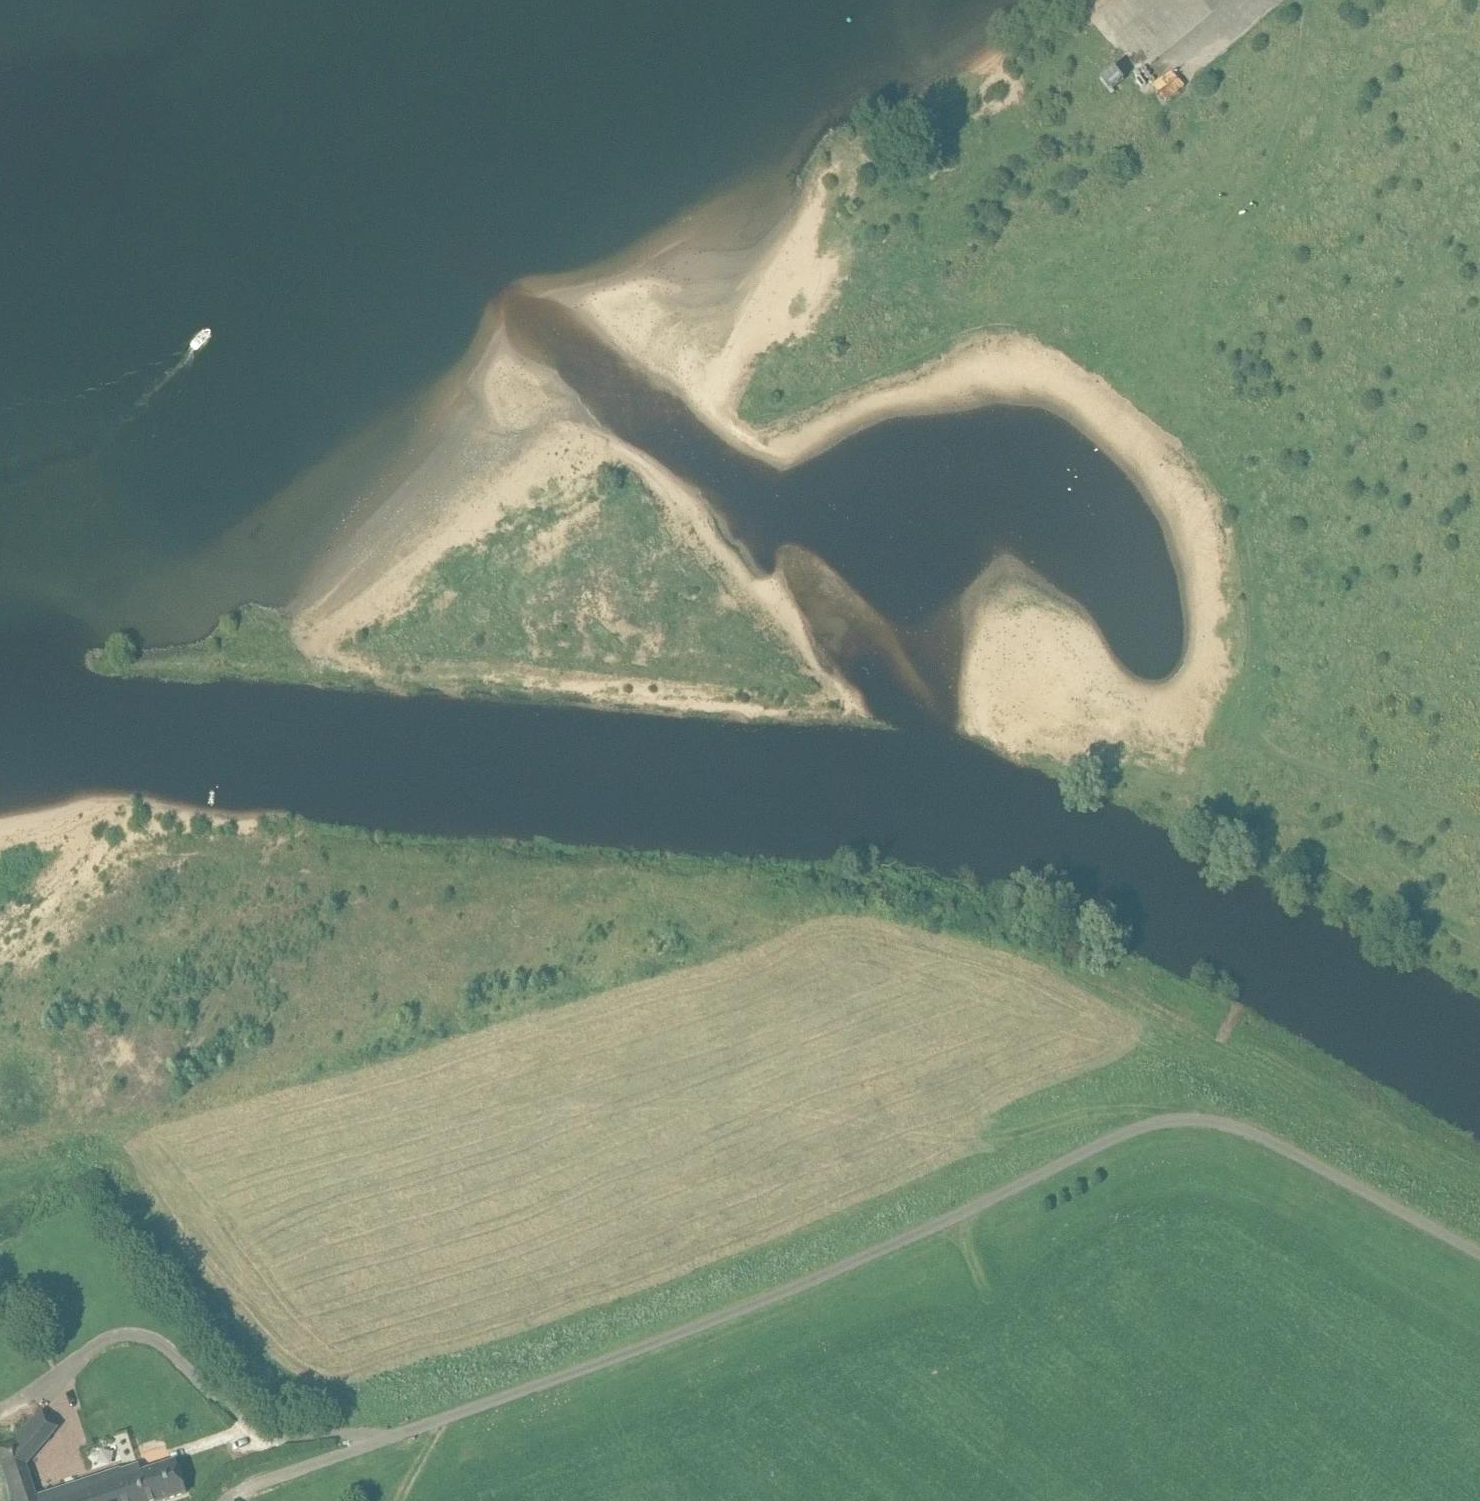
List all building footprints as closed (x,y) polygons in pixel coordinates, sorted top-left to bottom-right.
[(1142,74),(1167,102),(1185,86),(1160,58),(1142,74)] [(0,1449),(0,1454),(15,1500),(165,1500),(186,1494),(176,1462),(141,1474),(139,1467),(67,1490),(67,1488),(36,1498),(25,1466),(17,1442),(16,1444),(0,1449)]
